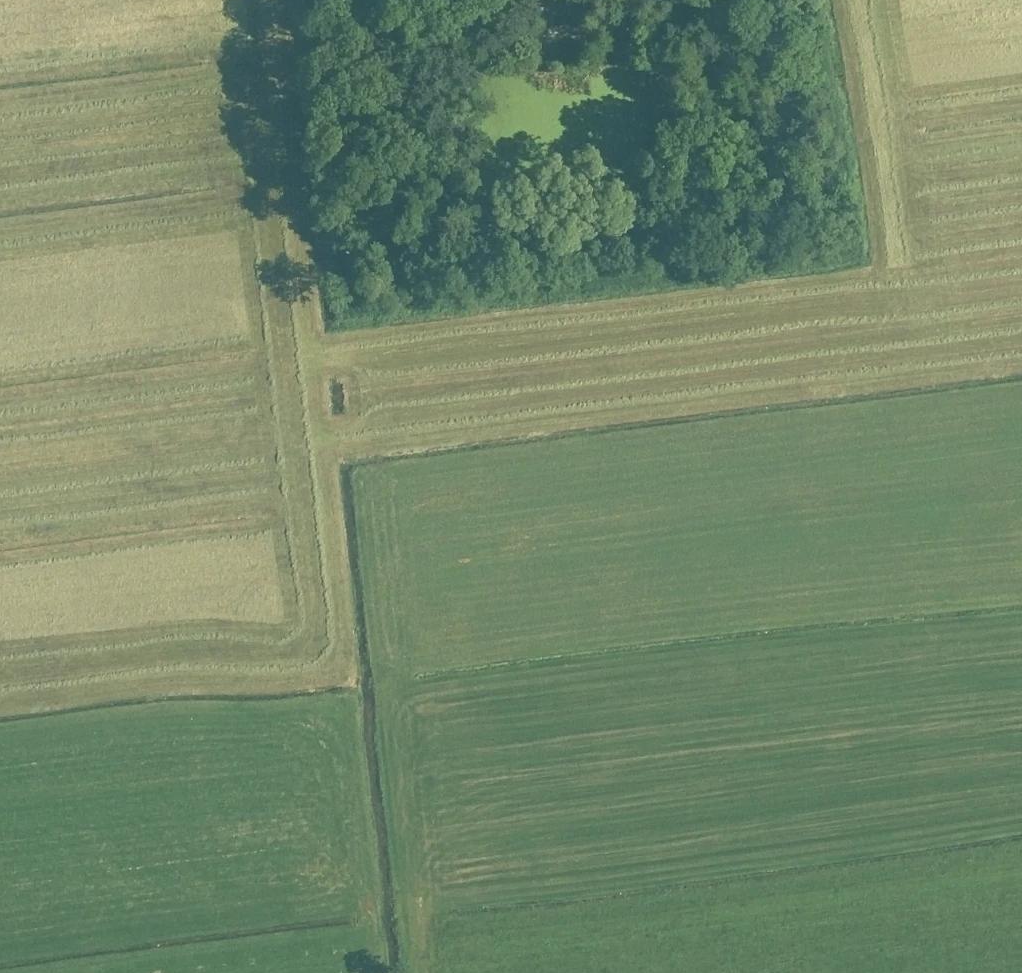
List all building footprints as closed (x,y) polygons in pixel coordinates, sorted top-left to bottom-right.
[(563,7),(563,0),(533,0),(534,10),(563,7)]
